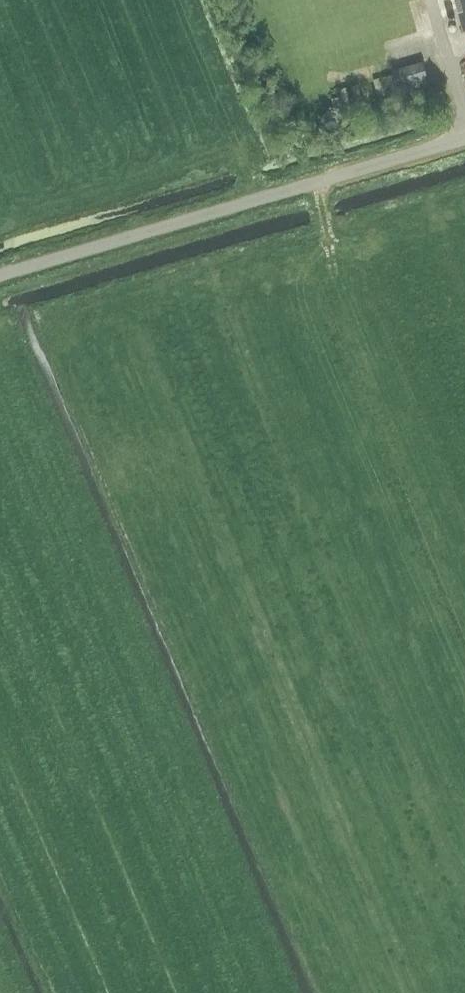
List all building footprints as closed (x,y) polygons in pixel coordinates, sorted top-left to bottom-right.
[(463,27),(464,27),(464,0),(455,0),(463,27)] [(218,16),(225,14),(222,5),(215,8),(218,16)] [(414,88),(429,84),(423,60),(392,68),(398,92),(414,88)] [(340,95),(331,97),(332,106),(342,104),(340,95)]
